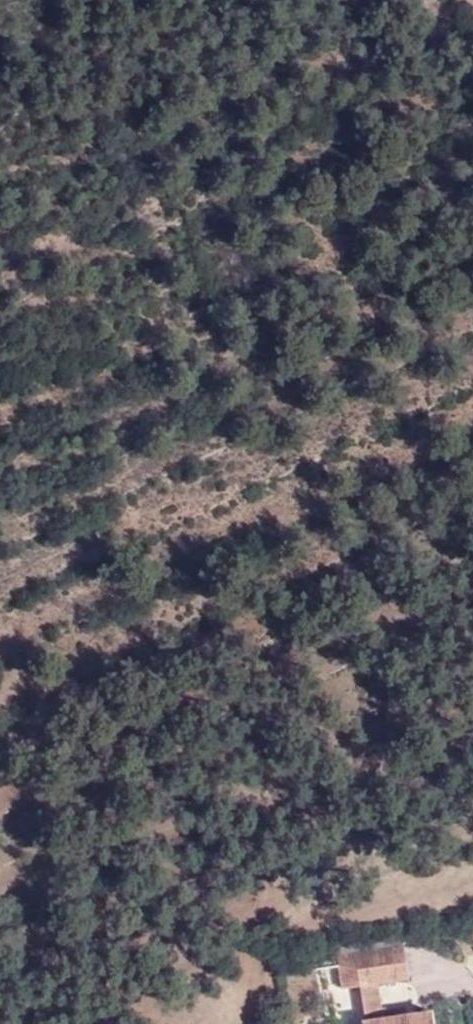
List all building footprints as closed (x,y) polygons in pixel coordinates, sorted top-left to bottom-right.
[(321,962),(338,959),(338,948),(401,939),(435,933),(433,926),(318,942),(321,962)] [(338,948),(338,959),(341,981),(359,981),(374,978),(407,972),(401,939),(338,948)] [(374,978),(359,981),(363,1015),(402,1010),(401,1001),(377,1003),(374,978)] [(363,1015),(360,1016),(361,1023),(431,1023),(429,1007),(402,1010),(363,1015)]
